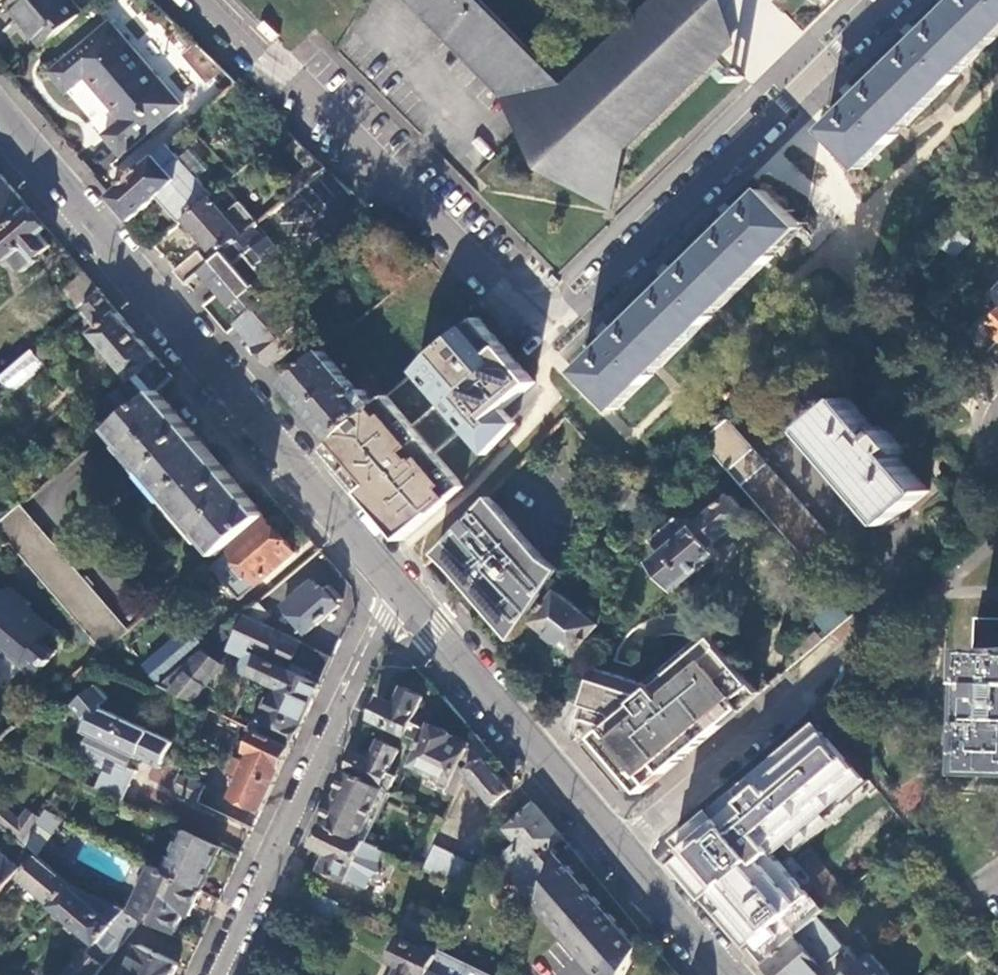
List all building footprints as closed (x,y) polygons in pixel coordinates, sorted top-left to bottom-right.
[(9,5),(44,46),(81,16),(67,0),(14,0),(9,5)] [(570,89),(482,0),(411,0),(517,108),(570,89)] [(517,108),(517,109),(531,124),(526,129),(543,147),(538,152),(563,176),(568,172),(585,189),(590,184),(611,206),(624,151),(717,60),(715,58),(732,42),(701,11),(691,0),(653,0),(658,4),(598,62),(570,89),(517,108)] [(951,12),(985,50),(997,37),(997,0),(963,0),(951,12)] [(985,50),(951,12),(920,43),(889,73),(925,109),(985,50)] [(103,137),(122,158),(183,106),(111,22),(49,73),(67,94),(84,79),(120,122),(103,137)] [(199,44),(186,51),(202,83),(216,76),(199,44)] [(730,76),(738,84),(744,78),(736,70),(730,76)] [(925,109),(889,73),(858,103),(828,133),(864,170),(925,109)] [(325,169),(298,143),(286,154),(305,172),(279,193),(286,201),(325,169)] [(170,146),(110,198),(126,216),(131,222),(158,199),(180,225),(184,222),(213,197),(199,180),(181,159),(170,146)] [(210,171),(193,150),(181,159),(199,180),(210,171)] [(30,211),(11,189),(2,178),(0,179),(0,236),(30,211)] [(224,189),(213,197),(184,222),(216,258),(253,228),(258,224),(242,205),(225,218),(215,206),(229,195),(224,189)] [(803,230),(767,190),(736,224),(705,254),(742,291),(803,230)] [(8,258),(10,261),(11,259),(23,274),(37,262),(36,260),(51,248),(40,235),(46,230),(30,211),(0,236),(0,249),(8,258)] [(285,265),(289,262),(269,238),(265,241),(253,228),(216,258),(208,265),(199,272),(231,310),(236,304),(247,318),(273,296),(296,278),(285,265)] [(972,243),(959,230),(943,247),(957,259),(972,243)] [(197,252),(174,272),(184,284),(199,272),(208,265),(197,252)] [(742,291),(705,254),(675,284),(645,314),(681,351),(742,291)] [(102,296),(85,275),(64,293),(81,313),(102,296)] [(81,313),(80,314),(96,334),(94,336),(132,381),(139,376),(155,395),(158,393),(173,380),(128,326),(102,296),(81,313)] [(273,296),(247,318),(243,322),(262,344),(258,348),(274,367),(309,338),(273,296)] [(681,351),(645,314),(614,344),(583,374),(620,411),(681,351)] [(987,328),(981,323),(969,336),(987,356),(997,345),(997,317),(987,328)] [(336,441),(325,450),(352,482),(357,487),(403,541),(466,487),(439,456),(467,433),(488,421),(506,410),(536,384),(481,319),(418,372),(445,403),(415,429),(388,397),(376,407),(336,441)] [(360,394),(325,352),(288,383),(336,441),(376,407),(363,392),(360,394)] [(47,369),(34,353),(2,381),(15,396),(47,369)] [(132,381),(112,396),(129,417),(155,395),(139,376),(132,381)] [(158,393),(155,395),(129,417),(119,426),(111,432),(218,558),(264,518),(158,393)] [(129,417),(112,396),(102,405),(119,426),(129,417)] [(930,440),(909,415),(882,438),(849,400),(810,433),(890,526),(929,492),(896,455),(907,446),(915,454),(930,440)] [(515,419),(506,410),(488,421),(467,433),(488,457),(519,425),(515,419)] [(727,470),(766,515),(826,583),(850,562),(728,423),(703,443),(708,449),(727,470)] [(715,480),(727,470),(708,449),(696,459),(715,480)] [(675,594),(719,556),(712,549),(748,517),(719,483),(651,544),(662,557),(651,566),(675,594)] [(545,560),(492,498),(474,517),(464,527),(438,555),(453,570),(514,642),(562,572),(545,560)] [(0,526),(0,532),(26,563),(104,654),(129,633),(21,508),(0,526)] [(439,531),(414,554),(425,568),(438,555),(464,527),(456,520),(442,533),(439,531)] [(258,587),(257,586),(295,554),(267,522),(211,570),(239,603),(258,587)] [(283,608),(307,635),(340,608),(338,606),(343,602),(330,587),(326,591),(324,589),(321,591),(313,582),(283,608)] [(35,682),(67,644),(57,634),(49,637),(31,621),(32,613),(30,611),(33,607),(13,591),(0,595),(0,647),(4,651),(2,653),(35,682)] [(534,624),(577,658),(602,626),(559,592),(534,624)] [(830,635),(846,614),(828,601),(812,622),(830,635)] [(270,621),(258,605),(244,617),(246,619),(263,626),(270,621)] [(219,637),(225,633),(209,613),(144,667),(161,686),(204,651),(219,637)] [(326,676),(334,660),(263,626),(246,619),(234,645),(253,653),(321,686),(326,676)] [(976,672),(975,678),(971,773),(997,774),(997,621),(978,620),(976,672)] [(605,729),(595,739),(641,795),(757,698),(761,694),(708,631),(645,684),(597,668),(588,697),(579,721),(605,729)] [(253,653),(234,645),(232,652),(250,660),(253,653)] [(161,686),(159,687),(193,703),(224,668),(204,651),(161,686)] [(307,718),(321,686),(253,653),(250,660),(244,672),(278,689),(267,712),(262,710),(256,723),(254,723),(250,730),(258,734),(259,732),(292,748),(307,718)] [(104,772),(95,789),(123,802),(136,774),(127,770),(133,758),(159,770),(171,743),(100,710),(100,706),(108,701),(95,686),(73,704),(89,723),(85,733),(88,735),(80,750),(82,758),(90,765),(104,772)] [(554,718),(573,740),(579,721),(588,697),(576,688),(554,718)] [(398,707),(382,700),(380,706),(373,720),(412,738),(415,732),(410,730),(425,699),(406,689),(398,707)] [(864,783),(809,723),(664,841),(671,849),(660,858),(757,964),(821,910),(780,860),(877,790),(872,780),(864,783)] [(491,753),(476,735),(468,751),(467,750),(468,749),(456,743),(458,739),(431,726),(412,769),(434,779),(431,786),(448,794),(436,818),(446,822),(463,783),(467,776),(465,774),(482,760),(491,753)] [(280,775),(292,748),(259,732),(258,734),(248,754),(253,757),(250,763),(241,758),(234,773),(244,778),(235,798),(263,811),(267,802),(280,775)] [(372,760),(357,753),(353,760),(347,773),(385,792),(387,793),(394,779),(389,777),(400,753),(380,742),(372,760)] [(467,776),(463,783),(473,794),(478,790),(493,807),(509,792),(482,760),(465,774),(467,776)] [(385,792),(347,773),(335,798),(322,825),(360,843),(385,792)] [(180,777),(173,793),(199,804),(206,788),(180,777)] [(546,819),(535,805),(505,832),(519,846),(501,862),(539,907),(557,856),(551,850),(563,839),(546,819)] [(40,821),(27,813),(20,823),(6,812),(0,819),(0,826),(23,846),(38,824),(40,821)] [(38,824),(55,835),(64,821),(46,812),(40,821),(38,824)] [(383,853),(363,844),(360,843),(322,825),(311,848),(328,855),(320,870),(346,883),(347,880),(367,890),(372,878),(381,874),(378,865),(383,853)] [(201,893),(223,849),(186,832),(166,874),(201,893)] [(31,867),(38,859),(28,851),(21,859),(31,867)] [(436,851),(426,873),(468,893),(480,869),(436,851)] [(20,870),(0,853),(0,892),(20,870)] [(539,907),(596,974),(624,974),(638,949),(604,911),(563,863),(557,856),(539,907)] [(69,885),(38,859),(31,867),(20,880),(51,906),(69,885)] [(190,917),(201,893),(166,874),(153,867),(131,914),(142,920),(175,935),(184,915),(190,917)] [(328,899),(295,883),(287,899),(320,914),(328,899)] [(131,914),(69,885),(51,906),(50,907),(95,946),(98,943),(113,956),(125,940),(112,928),(117,920),(133,931),(142,920),(131,914)] [(442,950),(454,923),(418,906),(404,933),(442,950)] [(404,941),(394,964),(403,968),(399,974),(488,974),(467,965),(464,970),(404,941)] [(177,966),(138,948),(126,974),(173,974),(177,966)]
